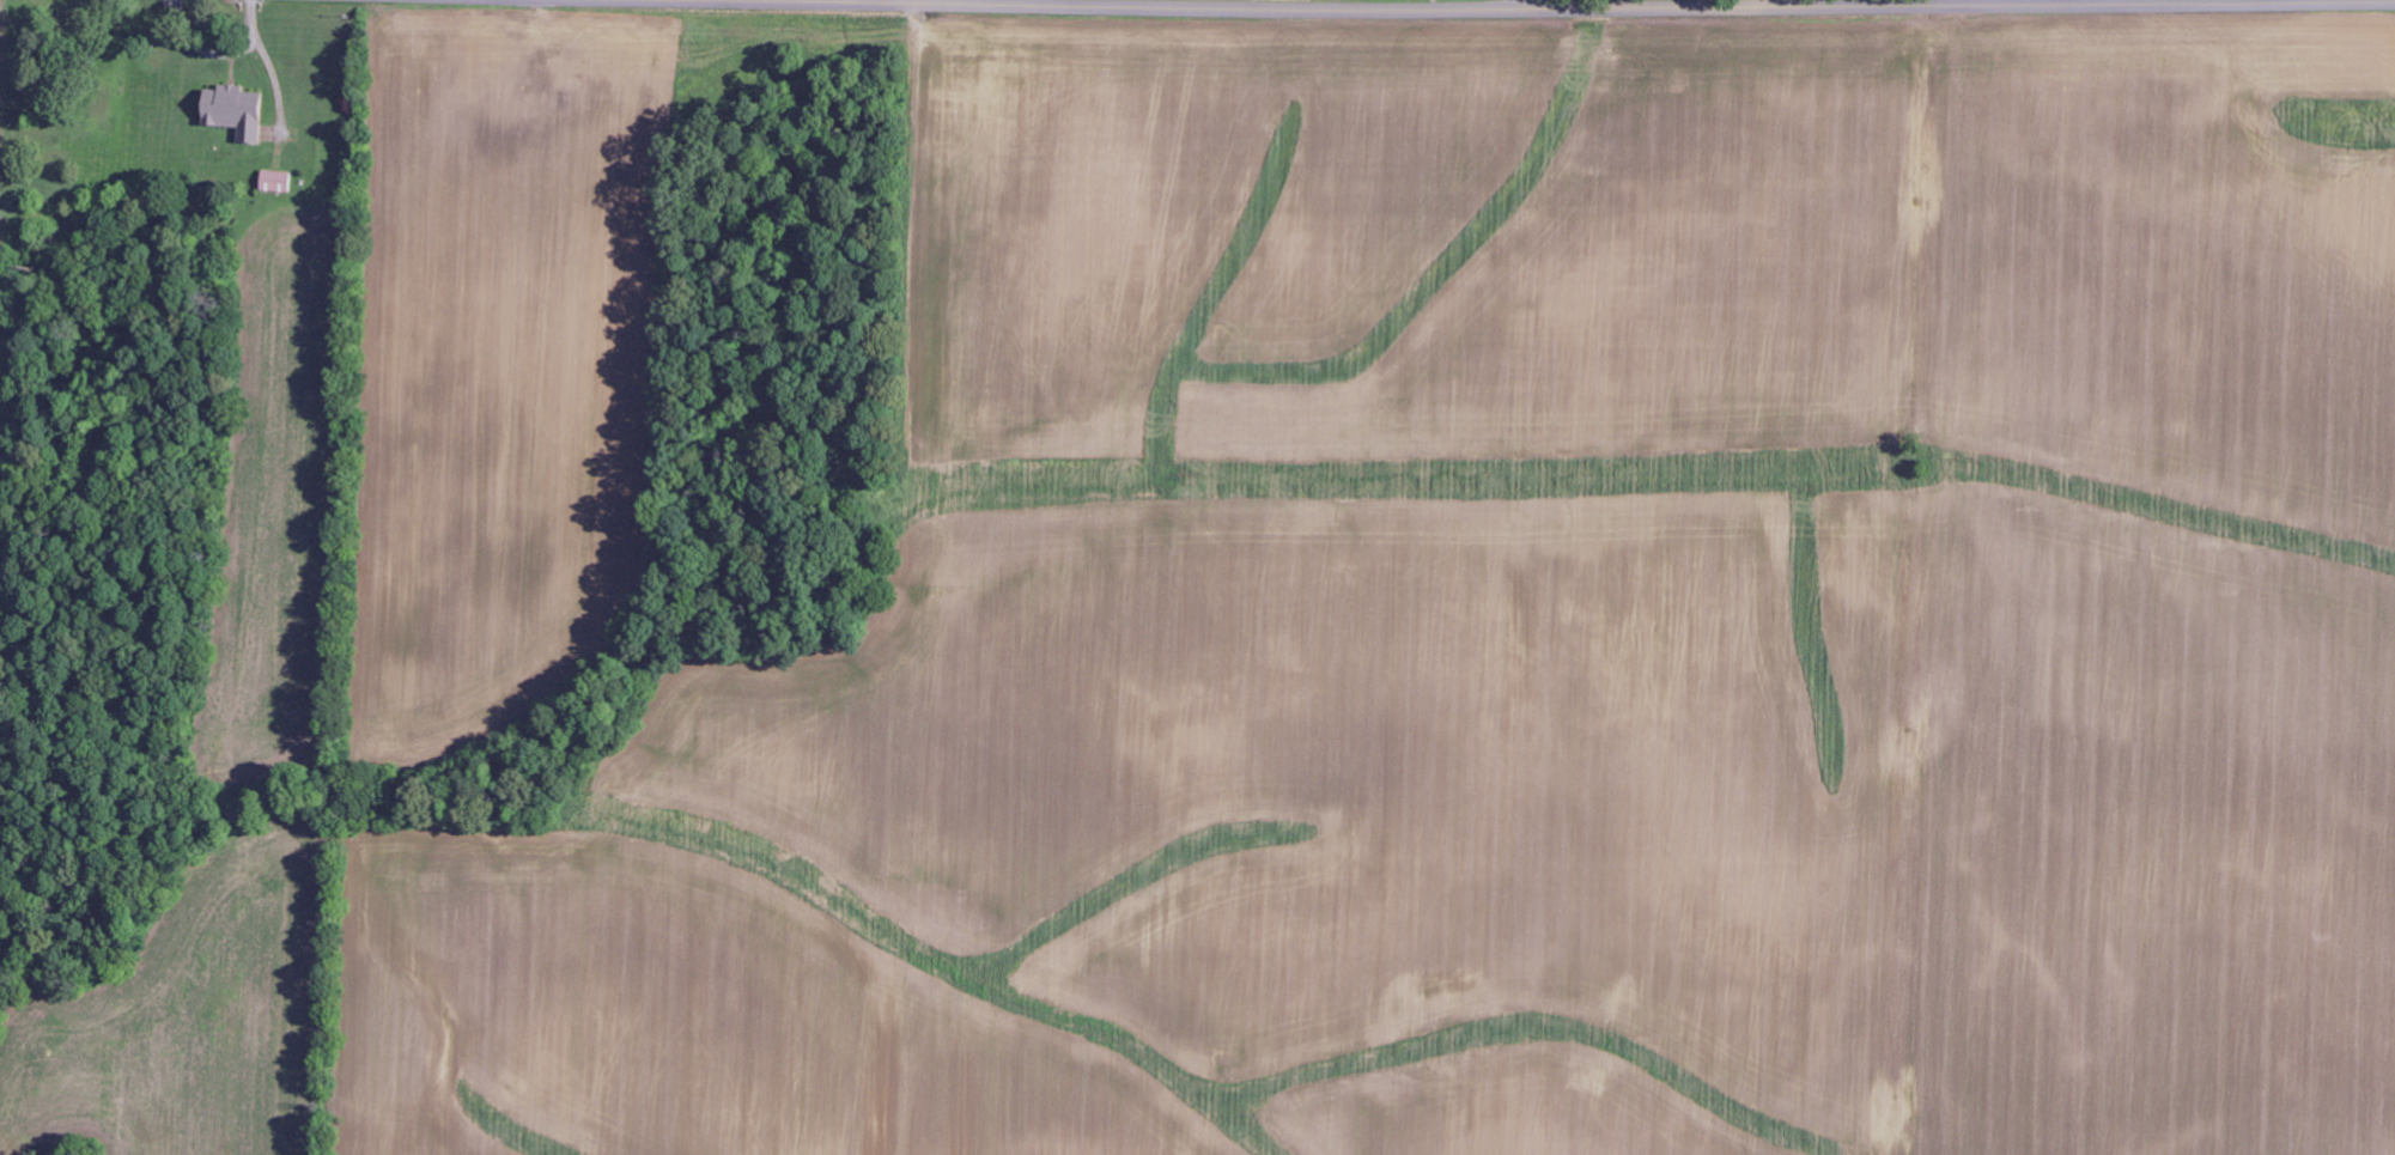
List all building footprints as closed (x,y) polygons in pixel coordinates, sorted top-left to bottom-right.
[(262,93),(243,92),(243,85),(219,84),(219,90),(204,89),(203,126),(239,127),(238,143),(260,143),(262,93)] [(261,193),(292,194),(292,173),(262,172),(261,193)]
